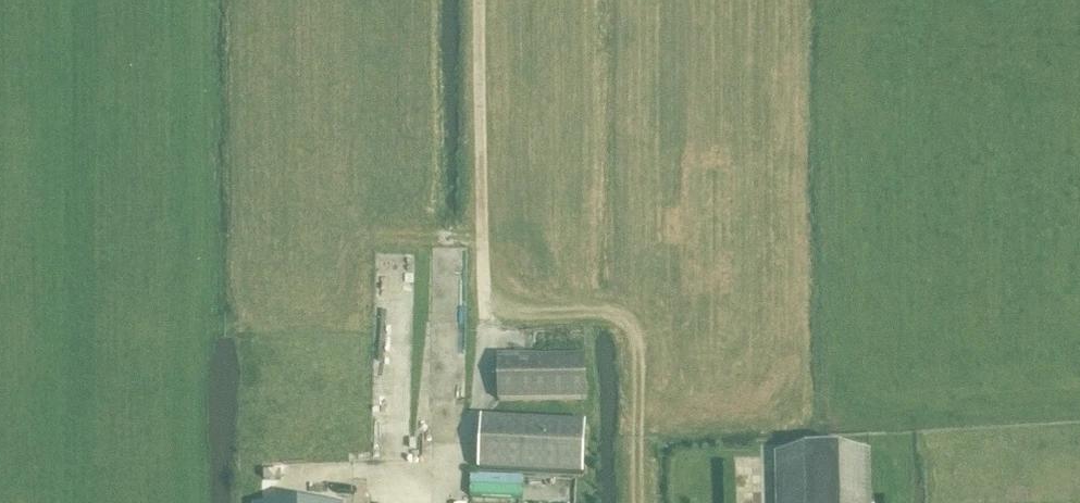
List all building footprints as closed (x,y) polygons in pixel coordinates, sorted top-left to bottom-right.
[(498,402),(587,401),(586,355),(497,357),(498,402)] [(584,476),(586,424),(482,419),(479,471),(584,476)] [(871,453),(777,454),(777,502),(872,502),(871,453)]
